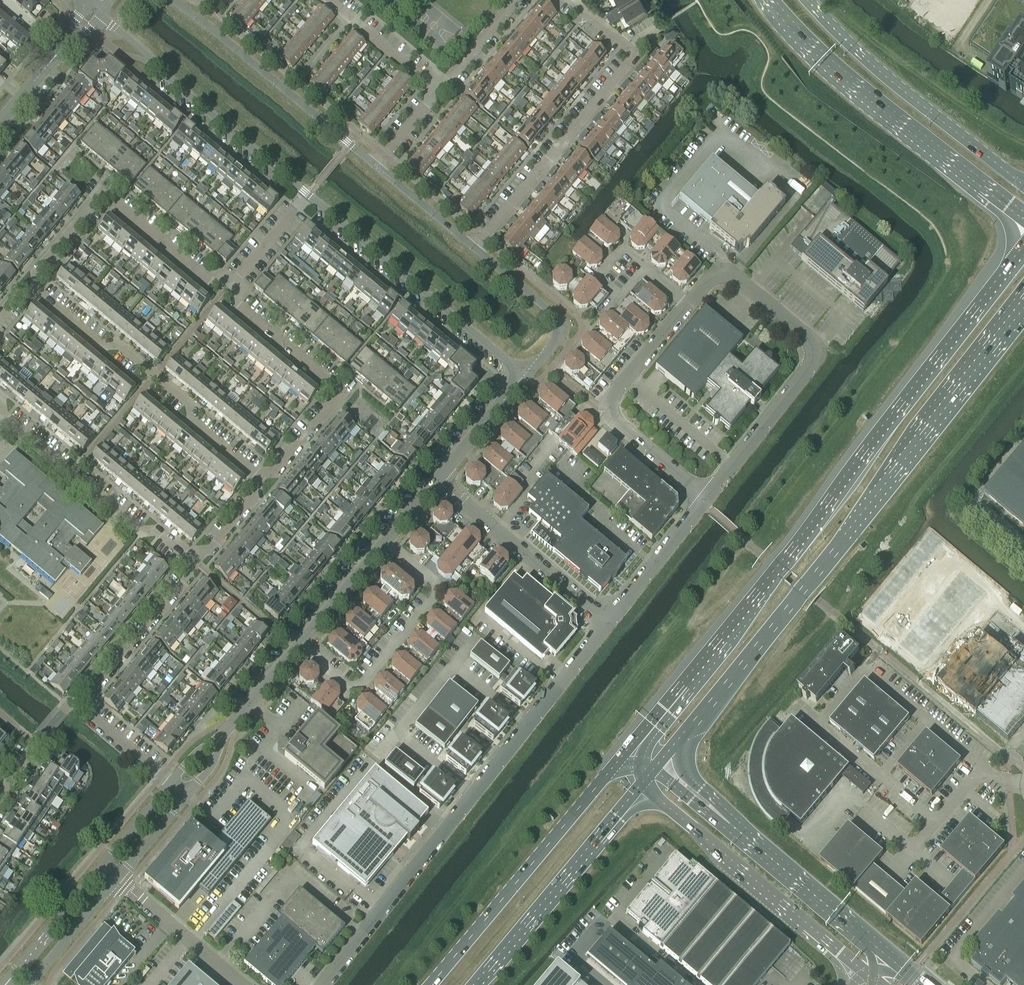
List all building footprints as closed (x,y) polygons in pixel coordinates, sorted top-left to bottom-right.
[(29,14),(30,15),(39,3),(39,2),(39,3),(36,0),(12,0),(29,14)] [(245,0),(238,8),(251,20),(259,11),(245,0)] [(262,0),(245,0),(259,11),(265,3),(262,0)] [(617,3),(618,4),(614,7),(617,12),(636,0),(615,0),(617,3)] [(640,0),(636,0),(617,12),(619,16),(623,14),(629,24),(647,13),(640,0)] [(968,45),(997,64),(987,79),(1005,91),(1009,84),(1014,88),(1011,93),(1023,101),(1023,0),(998,0),(968,45)] [(549,23),(556,14),(543,3),(535,11),(549,23)] [(334,18),(321,6),(314,15),(327,26),(334,18)] [(251,20),(238,8),(231,17),(244,28),(251,20)] [(9,17),(0,9),(0,28),(9,17)] [(549,23),(535,11),(529,19),(542,31),(549,23)] [(327,26),(314,15),(306,23),(320,35),(327,26)] [(21,27),(9,17),(0,28),(0,34),(9,42),(21,27)] [(535,39),(542,31),(529,19),(522,28),(535,39)] [(320,35),(306,23),(299,32),(313,43),(320,35)] [(34,37),(21,27),(9,42),(21,52),(34,37)] [(535,39),(522,28),(515,36),(528,47),(535,39)] [(313,43),(299,32),(292,40),(306,51),(313,43)] [(358,53),(365,44),(352,32),(345,41),(358,53)] [(528,47),(515,36),(508,44),(521,56),(528,47)] [(306,51),(292,40),(286,48),(299,60),(306,51)] [(351,61),(358,53),(345,41),(338,49),(351,61)] [(521,56),(508,44),(501,53),(514,64),(521,56)] [(606,55),(592,44),(585,52),(598,64),(606,55)] [(678,59),(664,48),(660,53),(654,47),(651,51),(671,68),(678,59)] [(299,60),(286,48),(278,57),(292,68),(299,60)] [(344,69),(351,61),(338,49),(331,58),(344,69)] [(664,76),(671,68),(651,51),(647,55),(654,61),(650,65),(664,76)] [(598,64),(585,52),(578,61),(591,72),(598,64)] [(514,64),(501,53),(494,61),(507,73),(514,64)] [(338,77),(344,69),(331,58),(324,66),(338,77)] [(125,72),(116,65),(109,59),(104,65),(98,65),(92,61),(79,77),(92,88),(100,79),(105,79),(113,86),(125,72)] [(507,73),(494,61),(487,69),(500,81),(507,73)] [(591,72),(578,61),(571,69),(584,80),(591,72)] [(664,76),(650,65),(643,73),(661,88),(668,80),(664,76)] [(331,86),(338,77),(324,66),(317,74),(331,86)] [(500,81),(487,69),(480,78),(493,89),(500,81)] [(584,80),(571,69),(564,77),(577,89),(584,80)] [(122,93),(133,79),(125,72),(113,86),(122,93)] [(413,84),(400,72),(392,81),(406,92),(413,84)] [(661,88),(643,73),(636,81),(650,93),(657,85),(661,88)] [(323,94),(331,86),(317,74),(310,83),(323,94)] [(85,96),(92,88),(79,77),(72,85),(85,96)] [(577,89),(564,77),(557,86),(571,97),(577,89)] [(493,89),(480,78),(473,86),(487,97),(493,89)] [(130,100),(141,86),(133,79),(122,93),(130,100)] [(654,96),(650,93),(636,81),(633,86),(626,80),(623,84),(626,87),(629,90),(647,104),(654,96)] [(399,101),(406,92),(392,81),(385,90),(399,101)] [(79,105),(85,96),(72,85),(65,93),(79,105)] [(138,107),(150,93),(141,86),(130,100),(138,107)] [(487,97),(473,86),(466,95),(479,106),(487,97)] [(571,97),(557,86),(550,94),(564,105),(571,97)] [(399,101),(385,90),(379,97),(392,109),(399,101)] [(636,109),(643,101),(647,105),(647,104),(629,90),(623,98),(636,109)] [(79,105),(65,93),(58,101),(72,113),(79,105)] [(147,114),(158,100),(150,93),(138,107),(147,114)] [(564,105),(550,94),(543,102),(557,114),(564,105)] [(392,109),(379,97),(371,106),(385,118),(392,109)] [(477,109),(463,97),(456,106),(470,118),(477,109)] [(636,109),(623,98),(616,106),(629,118),(636,109)] [(155,121),(166,107),(158,100),(147,114),(155,121)] [(72,113),(58,101),(51,110),(65,121),(72,113)] [(549,122),(557,114),(543,102),(536,111),(549,122)] [(385,118),(371,106),(365,114),(378,126),(385,118)] [(470,118),(456,106),(449,114),(463,126),(470,118)] [(629,118),(616,106),(609,115),(626,129),(633,121),(629,118)] [(163,127),(174,114),(166,107),(155,121),(163,127)] [(65,121),(51,110),(44,118),(58,129),(65,121)] [(543,130),(549,122),(536,111),(529,119),(543,130)] [(172,135),(183,121),(174,114),(163,127),(172,135)] [(378,126),(365,114),(357,123),(371,134),(378,126)] [(463,126),(449,114),(442,123),(456,134),(463,126)] [(626,129),(609,115),(605,119),(599,114),(595,118),(615,134),(615,135),(619,138),(626,129)] [(58,129),(44,118),(37,126),(51,138),(58,129)] [(615,134),(595,118),(592,122),(598,127),(595,131),(608,143),(615,135),(615,134)] [(543,130),(529,119),(522,127),(536,139),(543,130)] [(89,149),(105,130),(96,123),(80,142),(89,149)] [(456,134),(442,123),(435,131),(449,142),(456,134)] [(183,144),(195,131),(186,124),(171,141),(180,148),(183,144)] [(51,138),(37,126),(30,135),(44,146),(51,138)] [(529,147),(536,139),(522,127),(515,136),(529,147)] [(97,156),(113,137),(105,130),(89,149),(97,156)] [(189,154),(192,152),(203,138),(195,131),(183,144),(187,148),(187,152),(189,154)] [(449,142),(435,131),(428,139),(442,151),(449,142)] [(608,143),(595,131),(588,140),(601,151),(608,143)] [(605,155),(601,151),(588,140),(585,137),(581,134),(578,138),(584,144),(580,148),(598,163),(605,155)] [(44,146),(30,135),(23,143),(37,155),(44,146)] [(105,163),(121,144),(113,137),(97,156),(105,163)] [(200,159),(211,145),(203,138),(192,152),(200,159)] [(442,151),(428,139),(422,148),(435,159),(442,151)] [(526,150),(512,139),(505,147),(519,159),(526,150)] [(114,170),(130,151),(121,144),(105,163),(114,170)] [(208,165),(219,152),(211,145),(200,159),(208,165)] [(34,158),(21,146),(14,155),(27,166),(34,158)] [(519,159),(505,147),(498,156),(512,167),(519,159)] [(435,159),(422,148),(415,156),(428,167),(435,159)] [(122,177),(138,158),(130,151),(114,170),(122,177)] [(592,162),(578,151),(571,160),(585,171),(592,162)] [(217,173),(228,159),(219,152),(208,165),(217,173)] [(27,166),(14,155),(7,163),(20,174),(27,166)] [(428,167),(415,156),(407,165),(421,176),(428,167)] [(505,175),(512,167),(498,156),(491,164),(505,175)] [(131,184),(147,165),(138,158),(122,177),(131,184)] [(225,179),(236,166),(228,159),(217,173),(225,179)] [(585,171),(571,160),(564,168),(578,179),(585,171)] [(748,248),(785,204),(766,188),(748,209),(725,191),(735,179),(712,160),(679,198),(712,225),(709,229),(739,254),(746,246),(748,248)] [(20,174),(7,163),(0,171),(13,183),(20,174)] [(498,184),(505,175),(491,164),(484,172),(498,184)] [(233,186),(244,173),(236,166),(225,179),(221,184),(229,191),(233,186)] [(142,194),(158,174),(150,167),(133,187),(142,194)] [(578,179),(564,168),(557,176),(571,187),(578,179)] [(0,171),(0,186),(6,191),(13,183),(0,171)] [(491,192),(498,184),(484,172),(478,180),(491,192)] [(241,193),(253,179),(244,173),(233,186),(241,193)] [(150,201),(167,182),(158,174),(142,194),(150,201)] [(564,196),(571,187),(557,176),(550,185),(564,196)] [(250,200),(261,187),(253,179),(241,193),(250,200)] [(484,200),(491,192),(478,180),(471,189),(484,200)] [(820,181),(805,198),(823,213),(838,196),(820,181)] [(158,208),(175,188),(167,182),(150,201),(158,208)] [(73,205),(81,196),(67,185),(60,194),(73,205)] [(557,204),(564,196),(550,185),(543,193),(557,204)] [(254,212),(258,207),(269,193),(261,187),(250,200),(246,205),(254,212)] [(167,214),(183,195),(175,188),(158,208),(167,214)] [(477,209),(484,200),(471,189),(464,197),(477,209)] [(267,214),(278,201),(269,193),(258,207),(267,214)] [(557,204),(543,193),(536,201),(550,213),(557,204)] [(66,213),(73,205),(60,194),(53,202),(50,199),(66,213)] [(175,221),(191,202),(183,195),(167,214),(175,221)] [(838,196),(823,213),(832,221),(847,204),(838,196)] [(470,217),(477,209),(464,197),(457,206),(470,217)] [(618,233),(614,229),(619,223),(631,209),(618,198),(589,233),(606,248),(614,247),(619,241),(618,233)] [(59,222),(66,213),(50,199),(43,208),(59,222)] [(550,213),(536,201),(529,209),(543,221),(550,213)] [(183,228),(200,209),(191,202),(175,221),(183,228)] [(847,204),(832,221),(842,229),(857,212),(847,204)] [(53,230),(59,222),(43,208),(42,208),(45,211),(39,218),(53,230)] [(192,235),(208,216),(200,209),(183,228),(192,235)] [(547,224),(543,221),(529,209),(522,218),(540,232),(547,224)] [(658,232),(644,220),(638,215),(631,209),(619,223),(632,234),(630,237),(631,245),(637,250),(644,249),(658,232)] [(857,212),(842,229),(852,237),(866,220),(857,212)] [(106,236),(118,223),(109,215),(98,229),(106,236)] [(200,242),(216,223),(208,216),(192,235),(200,242)] [(540,232),(522,218),(519,222),(512,217),(509,221),(512,224),(515,226),(529,237),(533,241),(540,232)] [(53,230),(39,218),(32,227),(46,238),(53,230)] [(866,220),(852,237),(861,245),(876,228),(866,220)] [(115,243),(126,230),(118,223),(106,236),(115,243)] [(209,250),(225,230),(216,223),(200,242),(209,250)] [(304,245),(315,232),(307,224),(295,238),(304,245)] [(522,246),(529,237),(515,226),(509,234),(526,249),(522,246)] [(39,246),(46,238),(32,227),(25,235),(39,246)] [(876,228),(861,245),(871,253),(886,236),(876,228)] [(123,250),(134,237),(126,230),(115,243),(123,250)] [(217,257),(229,243),(233,237),(225,230),(209,250),(217,257)] [(312,252),(323,238),(315,232),(304,245),(312,252)] [(679,249),(665,237),(665,238),(659,232),(658,232),(644,249),(647,246),(653,252),(651,254),(652,262),(658,267),(665,267),(679,249)] [(601,262),(601,254),(598,252),(604,246),(606,248),(589,233),(572,254),(586,266),(589,269),(596,268),(601,262)] [(526,249),(509,234),(501,243),(519,258),(526,249)] [(32,255),(39,246),(25,235),(18,243),(32,255)] [(816,235),(808,245),(821,255),(829,245),(816,235)] [(886,236),(871,253),(880,261),(895,244),(886,236)] [(131,257),(143,243),(134,237),(123,250),(131,257)] [(320,259),(332,245),(323,238),(312,252),(320,259)] [(25,263),(32,255),(18,243),(11,251),(25,263)] [(140,264),(151,251),(143,243),(131,257),(140,264)] [(226,264),(237,250),(229,243),(217,257),(226,264)] [(329,266),(340,252),(332,245),(320,259),(329,266)] [(808,245),(802,253),(814,263),(821,255),(808,245)] [(829,245),(821,255),(833,266),(842,256),(829,245)] [(686,284),(700,267),(686,255),(679,250),(680,249),(679,249),(665,267),(667,264),(674,269),(672,272),(672,280),(678,285),(686,284)] [(18,272),(25,263),(11,251),(4,260),(18,272)] [(148,271),(159,257),(151,251),(140,264),(148,271)] [(337,273),(348,259),(340,252),(329,266),(337,273)] [(802,253),(795,260),(808,271),(814,263),(802,253)] [(573,296),(587,278),(581,273),(586,266),(572,254),(576,258),(565,271),(557,272),(552,278),(553,286),(559,291),(566,290),(569,287),(575,293),(573,295),(573,296)] [(821,255),(814,263),(827,274),(833,266),(821,255)] [(156,278),(168,265),(159,257),(148,271),(156,278)] [(345,280),(357,266),(348,259),(337,273),(345,280)] [(795,260),(789,268),(801,278),(808,271),(795,260)] [(880,261),(866,279),(883,294),(898,276),(880,261)] [(2,263),(0,265),(0,276),(8,283),(15,274),(2,263)] [(814,263),(808,271),(821,281),(827,274),(814,263)] [(65,285),(76,272),(68,265),(56,278),(65,285)] [(164,285),(176,271),(168,265),(156,278),(164,285)] [(354,287),(365,273),(357,266),(345,280),(354,287)] [(789,268),(782,276),(795,286),(801,278),(789,268)] [(173,292),(184,278),(176,271),(164,285),(173,292)] [(808,271),(801,278),(814,289),(821,281),(808,271)] [(76,272),(65,285),(74,293),(85,279),(76,272)] [(362,294),(373,280),(365,273),(354,287),(362,294)] [(262,294),(274,280),(265,274),(254,287),(262,294)] [(271,301),(287,282),(278,275),(274,280),(262,294),(271,301)] [(0,276),(0,290),(1,291),(8,283),(0,276)] [(181,299),(192,285),(184,278),(173,292),(181,299)] [(608,296),(601,290),(602,290),(587,278),(573,296),(574,303),(579,308),(587,307),(589,305),(596,310),(608,296)] [(801,278),(795,286),(808,297),(814,289),(801,278)] [(82,299),(93,286),(85,279),(74,293),(82,299)] [(866,279),(858,288),(875,303),(883,294),(866,279)] [(370,301),(382,287),(373,280),(362,294),(359,298),(367,305),(370,301)] [(665,300),(641,280),(629,295),(651,312),(650,313),(653,315),(661,314),(666,308),(665,300)] [(279,308),(295,289),(287,282),(271,301),(279,308)] [(189,306),(201,292),(192,285),(181,299),(189,306)] [(90,306),(101,293),(93,286),(82,299),(90,306)] [(379,308),(390,294),(382,287),(370,301),(379,308)] [(858,288),(850,298),(867,313),(875,303),(858,288)] [(287,315),(303,296),(295,289),(279,308),(287,315)] [(198,313),(210,299),(201,292),(189,306),(198,313)] [(99,313),(110,300),(101,293),(90,306),(99,313)] [(384,319),(399,301),(390,294),(379,308),(376,312),(384,319)] [(645,319),(650,313),(651,312),(629,295),(624,301),(612,315),(636,335),(635,335),(636,336),(643,335),(648,329),(648,321),(645,319)] [(296,322),(312,303),(303,296),(287,315),(296,322)] [(850,298),(842,308),(859,322),(867,313),(850,298)] [(107,320),(118,307),(110,300),(99,313),(107,320)] [(304,329),(320,310),(312,303),(296,322),(304,329)] [(32,325),(44,311),(35,304),(24,318),(32,325)] [(399,325),(410,311),(402,304),(390,317),(399,325)] [(215,327),(227,314),(218,306),(207,320),(215,327)] [(115,327),(127,314),(118,307),(107,320),(115,327)] [(728,357),(742,341),(704,309),(655,368),(693,400),(707,383),(719,394),(705,410),(715,418),(713,420),(713,421),(713,422),(713,423),(713,424),(714,424),(715,425),(716,425),(717,425),(718,424),(719,422),(729,430),(750,405),(752,407),(753,407),(760,399),(760,398),(757,396),(778,371),(769,363),(771,361),(771,360),(771,359),(771,358),(771,357),(769,356),(768,356),(767,356),(766,357),(764,359),(755,351),(741,368),(728,357)] [(312,336),(329,317),(320,310),(304,329),(312,336)] [(41,332),(52,318),(44,311),(32,325),(41,332)] [(404,335),(418,318),(410,311),(399,325),(396,328),(404,335)] [(124,334),(135,321),(127,314),(115,327),(124,334)] [(223,334),(235,320),(227,314),(215,327),(223,334)] [(624,349),(635,336),(636,336),(635,335),(636,335),(612,315),(604,316),(599,322),(600,329),(602,332),(597,338),(618,356),(623,349),(624,349)] [(321,343),(337,324),(329,317),(312,336),(321,343)] [(49,339),(60,325),(52,318),(41,332),(49,339)] [(415,338),(427,325),(418,318),(404,335),(407,332),(415,338)] [(232,341),(243,328),(235,320),(223,334),(232,341)] [(132,341),(143,327),(135,321),(124,334),(132,341)] [(329,350),(345,331),(337,324),(321,343),(329,350)] [(57,346),(69,332),(60,325),(49,339),(57,346)] [(424,345),(435,332),(427,325),(415,338),(424,345)] [(140,348),(152,334),(143,327),(132,341),(140,348)] [(240,348),(252,334),(243,328),(232,341),(240,348)] [(337,357),(354,338),(345,331),(329,350),(337,357)] [(66,353),(77,339),(69,332),(57,346),(66,353)] [(428,357),(443,339),(435,332),(424,345),(432,352),(428,357)] [(148,355),(159,341),(152,334),(140,348),(148,355)] [(249,355),(260,341),(252,334),(240,348),(249,355)] [(606,370),(618,356),(597,338),(594,336),(586,337),(582,343),(582,350),(585,353),(579,359),(601,377),(606,370)] [(346,364),(362,345),(354,338),(337,357),(346,364)] [(74,360),(85,346),(77,339),(66,353),(74,360)] [(440,359),(452,345),(443,339),(428,357),(436,364),(440,359)] [(157,362),(168,349),(159,341),(148,355),(157,362)] [(257,362),(268,348),(260,341),(249,355),(257,362)] [(449,366),(460,352),(452,345),(440,359),(449,366)] [(82,367),(94,353),(85,346),(74,360),(82,367)] [(358,374),(374,355),(365,347),(349,367),(358,374)] [(265,369),(277,355),(268,348),(257,362),(265,369)] [(477,382),(472,378),(471,371),(476,366),(460,352),(449,366),(457,373),(458,378),(450,387),(464,398),(477,382)] [(91,374),(102,360),(94,353),(82,367),(91,374)] [(273,376),(285,362),(277,355),(265,369),(273,376)] [(366,381),(382,361),(374,355),(358,374),(366,381)] [(174,377),(186,363),(177,356),(165,369),(174,377)] [(601,377),(579,359),(577,357),(569,357),(564,363),(565,371),(589,391),(601,377)] [(11,367),(2,360),(0,363),(0,380),(11,367)] [(99,380),(110,367),(102,360),(91,374),(99,380)] [(374,388),(391,368),(382,361),(366,381),(374,388)] [(282,383),(293,369),(285,362),(273,376),(282,383)] [(183,384),(194,370),(186,363),(174,377),(183,384)] [(19,374),(11,367),(0,380),(0,382),(8,388),(19,374)] [(107,387),(119,374),(110,367),(99,380),(107,387)] [(382,395),(399,375),(391,368),(374,388),(382,395)] [(290,390),(301,376),(293,369),(282,383),(290,390)] [(191,390),(202,377),(194,370),(183,384),(191,390)] [(16,395),(27,381),(19,374),(8,388),(16,395)] [(115,394),(127,381),(119,374),(107,387),(115,394)] [(391,401),(407,382),(399,375),(382,395),(391,401)] [(298,397),(310,383),(301,376),(290,390),(298,397)] [(199,397),(211,384),(202,377),(191,390),(199,397)] [(24,402),(36,388),(27,381),(16,395),(24,402)] [(124,402),(136,388),(127,381),(115,394),(124,402)] [(399,409),(416,389),(407,382),(391,401),(399,409)] [(307,404),(318,390),(310,383),(298,397),(307,404)] [(207,404),(219,391),(211,384),(199,397),(207,404)] [(457,407),(464,398),(450,387),(443,395),(457,407)] [(575,407),(551,387),(544,388),(540,393),(539,394),(539,402),(540,402),(563,421),(570,414),(575,407)] [(33,409),(44,395),(36,388),(24,402),(33,409)] [(216,411),(227,398),(219,391),(207,404),(216,411)] [(443,395),(439,391),(432,400),(436,404),(450,415),(457,407),(443,395)] [(41,416),(55,399),(47,392),(44,395),(33,409),(41,416)] [(141,416),(153,402),(144,395),(133,409),(141,416)] [(224,418),(235,404),(227,398),(216,411),(224,418)] [(413,412),(420,404),(413,398),(406,406),(413,412)] [(50,423),(61,409),(64,406),(55,399),(41,416),(50,423)] [(150,423),(161,409),(153,402),(141,416),(150,423)] [(540,402),(534,408),(530,405),(523,406),(518,412),(518,420),(521,422),(542,439),(548,433),(552,435),(563,421),(540,402)] [(233,425),(244,412),(235,404),(224,418),(233,425)] [(443,423),(450,415),(436,404),(430,412),(443,423)] [(58,430),(69,416),(61,409),(50,423),(58,430)] [(158,430),(169,416),(161,409),(150,423),(158,430)] [(241,432),(252,418),(244,412),(233,425),(241,432)] [(436,431),(443,423),(430,412),(423,420),(436,431)] [(597,432),(593,429),(592,421),(586,416),(578,417),(576,419),(570,414),(563,421),(552,435),(552,436),(552,435),(558,441),(577,457),(597,432)] [(356,426),(347,419),(343,415),(335,423),(349,435),(356,426)] [(66,436),(77,423),(69,416),(58,430),(66,436)] [(166,437),(177,423),(169,416),(158,430),(166,437)] [(429,440),(436,431),(423,420),(419,417),(412,425),(420,432),(429,440)] [(249,439),(260,425),(252,418),(241,432),(249,439)] [(537,446),(542,439),(521,422),(516,428),(513,426),(505,427),(500,433),(501,438),(501,440),(504,443),(504,442),(525,460),(537,446)] [(74,444),(86,430),(77,423),(66,436),(74,444)] [(166,437),(175,444),(186,430),(177,423),(166,437)] [(349,435),(335,423),(328,432),(342,443),(349,435)] [(257,446),(269,432),(260,425),(249,439),(257,446)] [(83,451),(94,437),(86,430),(74,444),(83,451)] [(183,451),(194,437),(186,430),(175,444),(183,451)] [(266,453),(277,440),(269,432),(257,446),(266,453)] [(342,443),(328,432),(321,440),(335,452),(342,443)] [(423,448),(429,440),(420,432),(413,440),(423,448)] [(191,458),(203,444),(194,437),(183,451),(191,458)] [(616,447),(617,445),(606,437),(598,447),(608,456),(609,454),(611,456),(617,448),(616,447)] [(335,452),(321,440),(315,448),(328,460),(335,452)] [(416,456),(423,448),(413,440),(406,448),(416,456)] [(519,467),(525,460),(504,442),(504,443),(498,449),(496,447),(488,447),(483,454),(483,461),(486,463),(501,475),(508,481),(520,467),(519,467)] [(100,465),(112,452),(103,444),(91,458),(100,465)] [(199,464),(211,451),(203,444),(191,458),(199,464)] [(984,492),(1023,525),(1023,444),(984,492)] [(408,465),(416,456),(406,448),(402,445),(395,454),(408,465)] [(328,460),(315,448),(308,457),(321,468),(328,460)] [(603,462),(587,449),(582,455),(598,468),(603,462)] [(15,451),(14,451),(0,468),(0,473),(9,480),(1,489),(0,488),(0,536),(55,583),(56,583),(69,566),(81,576),(92,562),(74,548),(73,549),(68,545),(75,536),(87,546),(104,525),(103,525),(15,451)] [(208,472),(219,458),(211,451),(199,464),(208,472)] [(677,499),(645,472),(620,451),(603,472),(628,492),(614,509),(651,540),(678,508),(677,500),(677,499)] [(100,465),(108,472),(120,459),(112,452),(100,465)] [(399,477),(406,468),(392,456),(385,465),(399,477)] [(321,468),(308,457),(301,465),(318,480),(318,479),(314,476),(321,468)] [(216,478),(228,465),(219,458),(208,472),(216,478)] [(117,479),(128,465),(120,459),(108,472),(117,479)] [(489,489),(501,475),(486,463),(481,470),(478,468),(476,467),(474,467),(472,468),(470,468),(469,469),(467,471),(466,473),(465,474),(465,476),(465,478),(465,480),(466,482),(467,484),(469,485),(470,486),(472,487),(474,488),(476,488),(478,487),(480,486),(482,484),(489,489)] [(125,486),(137,472),(128,465),(117,479),(125,486)] [(224,485),(236,472),(228,465),(216,478),(224,485)] [(318,480),(301,465),(294,473),(307,485),(308,485),(311,488),(318,480)] [(399,477),(385,465),(378,473),(392,485),(399,477)] [(133,493),(145,479),(137,472),(125,486),(133,493)] [(233,493),(244,479),(236,472),(224,485),(233,493)] [(307,485),(294,473),(287,482),(300,493),(307,485)] [(392,485),(378,473),(371,482),(385,493),(392,485)] [(522,493),(508,481),(501,475),(489,489),(495,495),(493,498),(494,505),(500,510),(508,510),(522,493)] [(626,561),(581,523),(579,522),(588,511),(546,476),(527,498),(535,505),(528,514),(539,523),(530,534),(579,575),(579,576),(579,578),(580,579),(581,580),(583,581),(584,582),(586,582),(587,582),(600,592),(610,581),(611,581),(613,580),(614,580),(615,579),(616,577),(616,576),(616,574),(616,573),(626,561)] [(142,500),(153,486),(145,479),(133,493),(142,500)] [(385,493),(371,482),(368,479),(361,488),(378,502),(385,493)] [(300,493),(287,482),(280,490),(293,502),(300,493)] [(150,507),(161,493),(153,486),(142,500),(150,507)] [(371,510),(378,502),(361,488),(355,495),(358,498),(371,510)] [(158,514),(170,500),(161,493),(150,507),(158,514)] [(291,505),(277,493),(270,502),(284,513),(291,505)] [(371,510),(358,498),(350,507),(364,518),(371,510)] [(167,521),(178,507),(170,500),(158,514),(167,521)] [(284,513),(270,502),(263,510),(277,521),(284,513)] [(175,528),(186,514),(178,507),(167,521),(175,528)] [(357,526),(364,518),(350,507),(344,515),(357,526)] [(456,528),(450,522),(452,520),(451,512),(445,507),(438,508),(433,514),(433,521),(436,524),(430,530),(445,542),(456,528)] [(270,530),(277,521),(263,510),(256,518),(270,530)] [(183,535),(195,521),(186,514),(175,528),(183,535)] [(351,534),(357,526),(344,515),(337,523),(351,534)] [(270,530),(256,518),(249,526),(263,538),(270,530)] [(192,542),(203,528),(195,521),(183,535),(192,542)] [(343,543),(351,534),(337,523),(329,532),(343,543)] [(263,538),(249,526),(242,535),(256,546),(263,538)] [(480,543),(479,535),(473,530),(465,531),(463,534),(456,528),(445,542),(472,566),(484,551),(478,546),(480,543)] [(428,553),(433,557),(445,542),(430,530),(425,537),(422,535),(414,536),(409,541),(410,549),(416,554),(424,554),(426,551),(428,553)] [(946,539),(936,531),(929,539),(939,547),(946,539)] [(256,546),(242,535),(235,543),(249,555),(256,546)] [(341,546),(327,535),(320,544),(333,555),(341,546)] [(939,547),(929,539),(922,547),(932,556),(939,547)] [(472,566),(445,542),(433,557),(439,562),(437,565),(438,573),(444,577),(452,577),(454,574),(461,580),(472,566)] [(249,555),(235,543),(228,551),(242,563),(249,555)] [(333,555),(320,544),(313,551),(327,563),(333,555)] [(925,564),(932,556),(922,547),(915,556),(925,564)] [(242,563),(228,551),(221,560),(235,571),(242,563)] [(327,563),(313,551),(306,560),(320,571),(327,563)] [(508,566),(507,558),(501,554),(493,554),(491,557),(484,551),(472,566),(493,583),(508,566)] [(168,570),(165,567),(167,564),(155,554),(146,566),(147,567),(161,579),(168,570)] [(925,564),(915,556),(909,564),(918,572),(925,564)] [(228,580),(235,571),(221,560),(214,568),(228,580)] [(320,571),(306,560),(299,568),(313,580),(320,571)] [(918,572),(909,564),(902,572),(911,580),(918,572)] [(161,579),(147,567),(141,576),(154,587),(161,579)] [(313,580),(299,568),(292,576),(306,588),(313,580)] [(972,577),(962,568),(955,577),(965,585),(972,577)] [(414,594),(413,586),(393,570),(385,570),(380,576),(381,584),(384,586),(378,593),(393,605),(398,598),(401,601),(409,600),(414,594)] [(911,580),(902,572),(895,581),(904,589),(911,580)] [(154,587),(141,576),(134,584),(147,595),(154,587)] [(306,588),(292,576),(285,584),(299,596),(306,588)] [(577,619),(572,616),(572,615),(554,599),(553,600),(526,577),(522,583),(513,576),(485,610),(485,612),(542,660),(548,652),(555,658),(574,635),(573,635),(577,630),(576,629),(575,621),(577,619)] [(965,585),(955,577),(948,585),(958,593),(965,585)] [(987,590),(972,577),(965,585),(981,598),(987,590)] [(218,591),(205,580),(197,589),(211,600),(218,591)] [(904,589),(895,581),(888,589),(898,597),(904,589)] [(140,604),(147,595),(134,584),(127,592),(140,604)] [(299,596),(285,584),(278,593),(292,605),(299,596)] [(951,601),(958,593),(948,585),(942,593),(951,601)] [(981,598),(965,585),(958,593),(974,606),(981,598)] [(52,596),(43,588),(39,593),(48,600),(52,596)] [(211,600),(197,589),(191,597),(204,608),(211,600)] [(292,605),(278,593),(273,589),(267,597),(271,601),(285,613),(292,605)] [(891,605),(898,597),(888,589),(881,597),(891,605)] [(375,626),(393,605),(378,593),(376,591),(368,591),(363,597),(364,605),(366,607),(361,614),(375,626)] [(133,612),(140,604),(127,592),(120,601),(133,612)] [(447,609),(442,615),(456,628),(474,607),(457,592),(449,593),(444,599),(445,607),(447,609)] [(951,601),(942,593),(935,601),(945,609),(951,601)] [(974,606),(958,593),(951,601),(967,614),(974,606)] [(204,608),(191,597),(184,605),(197,617),(201,620),(208,612),(204,608)] [(884,614),(891,605),(881,597),(874,605),(884,614)] [(133,612),(120,601),(113,609),(126,620),(133,612)] [(278,621),(285,613),(271,601),(264,610),(278,621)] [(938,618),(945,609),(935,601),(928,609),(938,618)] [(967,614),(951,601),(945,609),(960,622),(967,614)] [(197,617),(184,605),(177,613),(194,628),(201,620),(197,617)] [(877,622),(884,614),(874,605),(867,614),(877,622)] [(120,628),(126,620),(113,609),(106,617),(120,628)] [(938,618),(928,609),(921,617),(931,626),(938,618)] [(960,622),(945,609),(938,618),(953,630),(960,622)] [(375,626),(361,614),(358,611),(351,612),(345,618),(346,626),(349,628),(343,634),(358,647),(375,626)] [(194,628),(177,613),(170,622),(183,633),(187,637),(194,628)] [(456,628),(442,615),(439,613),(431,614),(427,620),(427,628),(430,630),(424,636),(439,648),(456,628)] [(120,628),(106,617),(99,625),(113,637),(120,628)] [(931,626),(921,617),(914,625),(924,634),(931,626)] [(953,630),(938,618),(931,626),(946,639),(953,630)] [(183,633),(170,622),(163,630),(176,641),(183,633)] [(261,642),(268,633),(254,622),(247,630),(261,642)] [(113,637),(99,625),(92,634),(106,645),(113,637)] [(924,634),(914,625),(907,634),(917,642),(924,634)] [(946,639),(931,626),(924,634),(940,647),(946,639)] [(176,641),(163,630),(155,639),(169,650),(176,641)] [(261,642),(247,630),(240,639),(254,650),(261,642)] [(361,649),(358,647),(343,634),(341,632),(333,633),(328,639),(329,647),(348,663),(356,663),(361,657),(361,649)] [(106,645),(92,634),(85,642),(99,653),(106,645)] [(422,669),(439,648),(424,636),(422,634),(414,635),(409,641),(410,649),(412,651),(407,657),(404,655),(422,669)] [(910,650),(917,642),(907,634),(901,642),(910,650)] [(940,647),(924,634),(917,642),(933,655),(940,647)] [(855,670),(851,667),(853,664),(850,662),(859,651),(841,637),(799,687),(806,693),(803,696),(807,700),(810,696),(816,702),(844,669),(851,675),(855,670)] [(254,650),(240,639),(233,647),(247,658),(254,650)] [(99,653),(85,642),(78,650),(92,662),(99,653)] [(167,653),(153,642),(146,650),(160,662),(167,653)] [(933,655),(917,642),(910,650),(926,663),(933,655)] [(499,680),(500,678),(506,683),(500,691),(520,707),(536,687),(516,671),(509,679),(503,674),(509,666),(480,643),(470,657),(499,680)] [(240,667),(247,658),(233,647),(226,655),(240,667)] [(92,662),(78,650),(71,659),(85,670),(92,662)] [(160,662),(146,650),(139,659),(153,670),(160,662)] [(233,675),(240,667),(226,655),(219,664),(233,675)] [(404,690),(422,669),(404,655),(397,656),(392,662),(392,669),(395,672),(390,678),(404,690)] [(85,670),(71,659),(64,667),(78,678),(85,670)] [(153,670),(139,659),(132,667),(146,678),(153,670)] [(233,675),(219,664),(213,672),(226,683),(233,675)] [(78,678),(64,667),(57,675),(71,687),(78,678)] [(146,678),(132,667),(125,675),(139,687),(146,678)] [(311,702),(325,685),(323,688),(316,682),(319,680),(318,672),(312,667),(304,668),(299,674),(300,681),(303,684),(297,690),(311,702)] [(219,692),(226,683),(213,672),(212,672),(208,668),(201,677),(205,680),(219,692)] [(71,687),(57,675),(50,684),(64,695),(71,687)] [(139,687),(125,675),(118,684),(132,695),(139,687)] [(404,690),(390,678),(387,676),(379,677),(374,683),(375,690),(378,693),(372,699),(387,711),(404,690)] [(874,759),(910,717),(865,680),(830,722),(874,759)] [(209,703),(217,695),(203,683),(196,692),(209,703)] [(449,683),(427,711),(456,734),(474,711),(480,716),(473,725),(493,740),(509,720),(489,705),(483,712),(477,708),(478,706),(449,683)] [(132,695),(118,684),(111,692),(125,703),(132,695)] [(332,720),(344,706),(337,700),(339,697),(339,689),(333,684),(325,685),(311,702),(332,720)] [(203,712),(209,703),(196,692),(192,688),(185,697),(203,712)] [(125,703),(111,692),(104,700),(118,712),(125,703)] [(195,720),(203,712),(185,697),(178,705),(182,708),(182,709),(195,720)] [(369,732),(387,711),(372,699),(369,697),(362,697),(357,703),(357,711),(360,713),(354,720),(369,732)] [(189,728),(195,720),(182,709),(175,717),(189,728)] [(456,734),(427,711),(415,726),(444,749),(446,747),(452,752),(446,759),(466,775),(482,755),(462,739),(455,748),(449,743),(456,734)] [(182,737),(189,728),(175,717),(168,725),(182,737)] [(324,789),(357,750),(318,717),(285,756),(324,789)] [(871,785),(816,738),(792,719),(782,731),(770,721),(768,724),(765,727),(763,730),(761,733),(759,736),(757,739),(756,742),(754,745),(753,749),(752,752),(751,756),(751,759),(750,763),(750,767),(750,770),(750,774),(750,777),(751,781),(751,785),(752,788),(753,792),(755,795),(756,798),(758,801),(760,805),(762,808),(764,811),(766,813),(768,816),(771,819),(774,821),(777,823),(780,825),(789,814),(801,824),(842,776),(863,794),(871,785)] [(175,745),(182,737),(168,725),(161,733),(175,745)] [(9,737),(0,730),(0,747),(9,737)] [(951,774),(961,761),(926,732),(897,766),(932,796),(943,783),(942,782),(945,778),(946,779),(947,778),(947,777),(950,773),(951,774)] [(168,753),(175,745),(161,733),(154,742),(168,753)] [(426,785),(419,793),(439,809),(455,789),(435,773),(429,781),(422,777),(424,774),(395,751),(384,765),(414,788),(419,780),(426,785)] [(78,765),(77,764),(64,755),(55,769),(54,769),(65,776),(64,777),(69,780),(72,782),(78,772),(79,771),(79,769),(79,767),(79,766),(78,765)] [(54,769),(55,769),(51,766),(44,776),(63,788),(69,780),(64,777),(65,776),(54,769)] [(375,769),(312,844),(365,888),(428,813),(375,769)] [(63,788),(44,776),(38,785),(57,797),(63,788)] [(57,797),(38,785),(32,794),(51,806),(57,797)] [(51,806),(32,794),(26,803),(45,815),(51,806)] [(197,887),(208,896),(271,821),(248,802),(214,843),(192,824),(189,828),(189,829),(185,832),(183,834),(178,839),(173,843),(169,848),(165,853),(161,859),(159,863),(144,880),(148,883),(179,909),(197,887)] [(45,815),(26,803),(20,812),(39,824),(45,815)] [(39,824),(20,812),(14,821),(33,833),(39,824)] [(922,945),(1005,845),(970,816),(959,829),(960,830),(957,833),(956,833),(955,834),(955,835),(952,839),(951,838),(941,851),(964,871),(939,900),(938,899),(937,900),(934,897),(934,896),(934,895),(933,895),(932,895),(928,892),(929,891),(916,880),(906,892),(874,865),(884,853),(871,843),(870,843),(866,840),(867,840),(867,839),(866,839),(866,838),(865,839),(861,836),(862,835),(849,824),(819,859),(922,945)] [(33,833),(14,821),(8,830),(23,839),(27,842),(33,833)] [(23,839),(8,830),(2,838),(17,848),(23,839)] [(2,838),(0,842),(0,850),(11,857),(17,848),(2,838)] [(0,850),(0,863),(5,866),(11,857),(0,850)] [(697,868),(698,867),(697,867),(696,868),(691,864),(689,866),(677,856),(675,855),(654,880),(655,881),(653,883),(652,883),(651,883),(650,884),(649,885),(649,886),(650,886),(650,887),(648,889),(647,888),(626,913),(640,925),(638,928),(643,932),(642,933),(643,933),(705,984),(756,984),(790,945),(697,868)] [(5,866),(0,863),(0,876),(3,878),(9,869),(5,866)] [(1012,898),(1015,900),(1002,915),(999,913),(976,941),(977,955),(971,963),(983,973),(985,972),(989,975),(989,978),(997,984),(1003,984),(1007,980),(1012,984),(1023,984),(1023,883),(1012,898)] [(344,927),(299,890),(277,916),(281,919),(244,964),(269,984),(284,984),(315,948),(322,954),(344,927)] [(207,933),(215,939),(241,908),(233,901),(207,933)] [(134,954),(136,955),(118,940),(107,938),(111,934),(101,925),(100,926),(102,928),(64,974),(62,972),(61,972),(76,984),(108,984),(134,954)] [(587,958),(620,984),(683,984),(659,965),(628,939),(624,945),(609,932),(587,958)] [(188,965),(172,984),(212,984),(188,965)] [(557,966),(541,984),(580,984),(557,966)]
